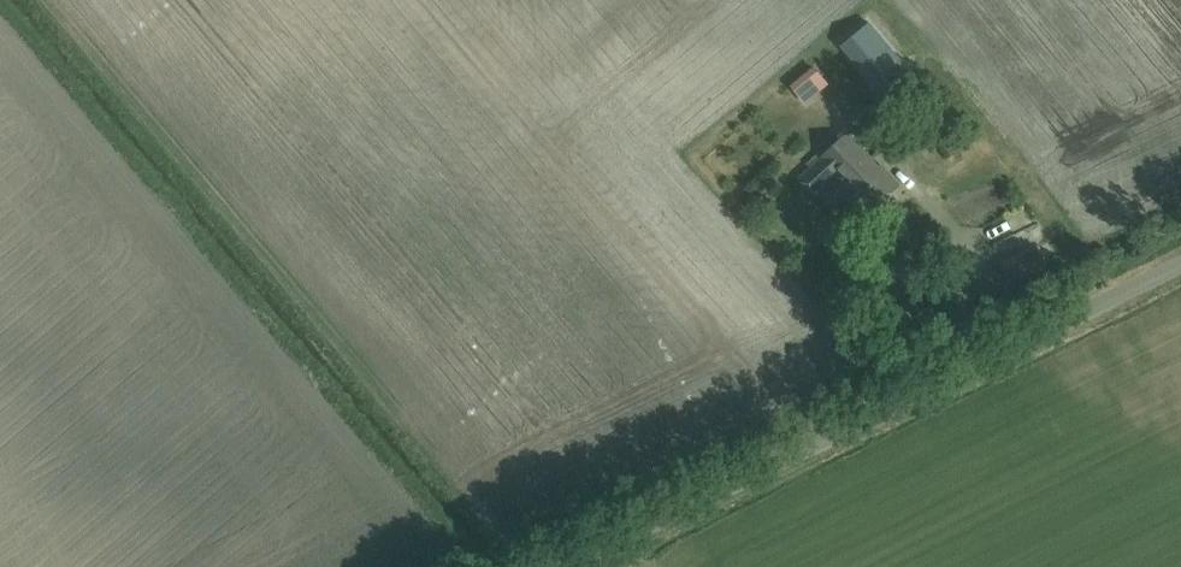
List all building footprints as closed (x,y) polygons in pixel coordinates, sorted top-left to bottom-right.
[(869,22),(845,42),(876,79),(899,60),(894,53),(869,22)] [(870,213),(900,185),(881,165),(880,167),(847,132),(799,178),(815,195),(836,175),(853,193),(851,194),(870,213)]
